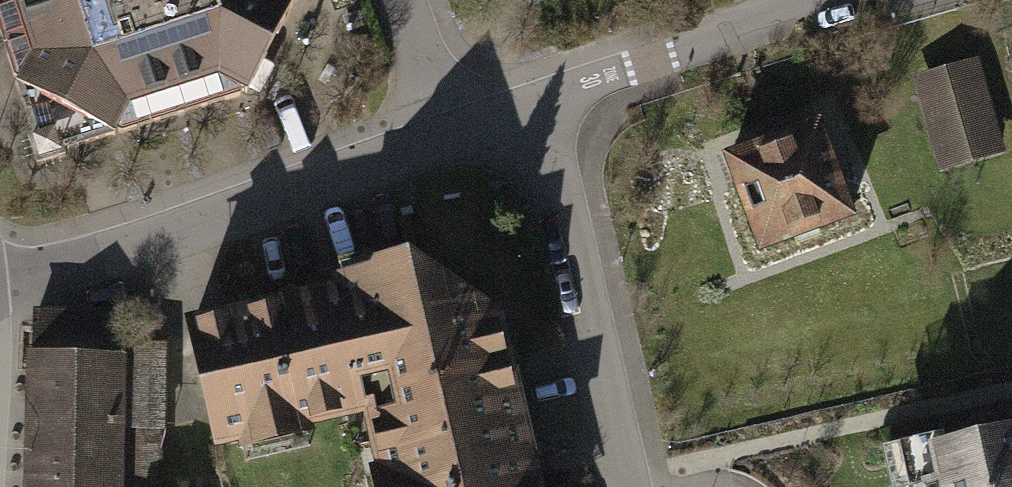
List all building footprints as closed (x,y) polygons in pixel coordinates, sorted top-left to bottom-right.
[(35,162),(243,96),(294,0),(0,0),(0,51),(35,162)] [(974,58),(912,77),(941,173),(1004,154),(974,58)] [(819,126),(725,154),(752,245),(846,217),(819,126)] [(188,328),(217,448),(362,412),(381,486),(539,486),(498,318),(411,261),(380,268),(370,285),(188,328)] [(35,356),(34,486),(159,486),(161,358),(126,357),(127,317),(44,316),(43,356),(35,356)] [(884,456),(893,486),(1011,486),(1011,420),(884,456)]
